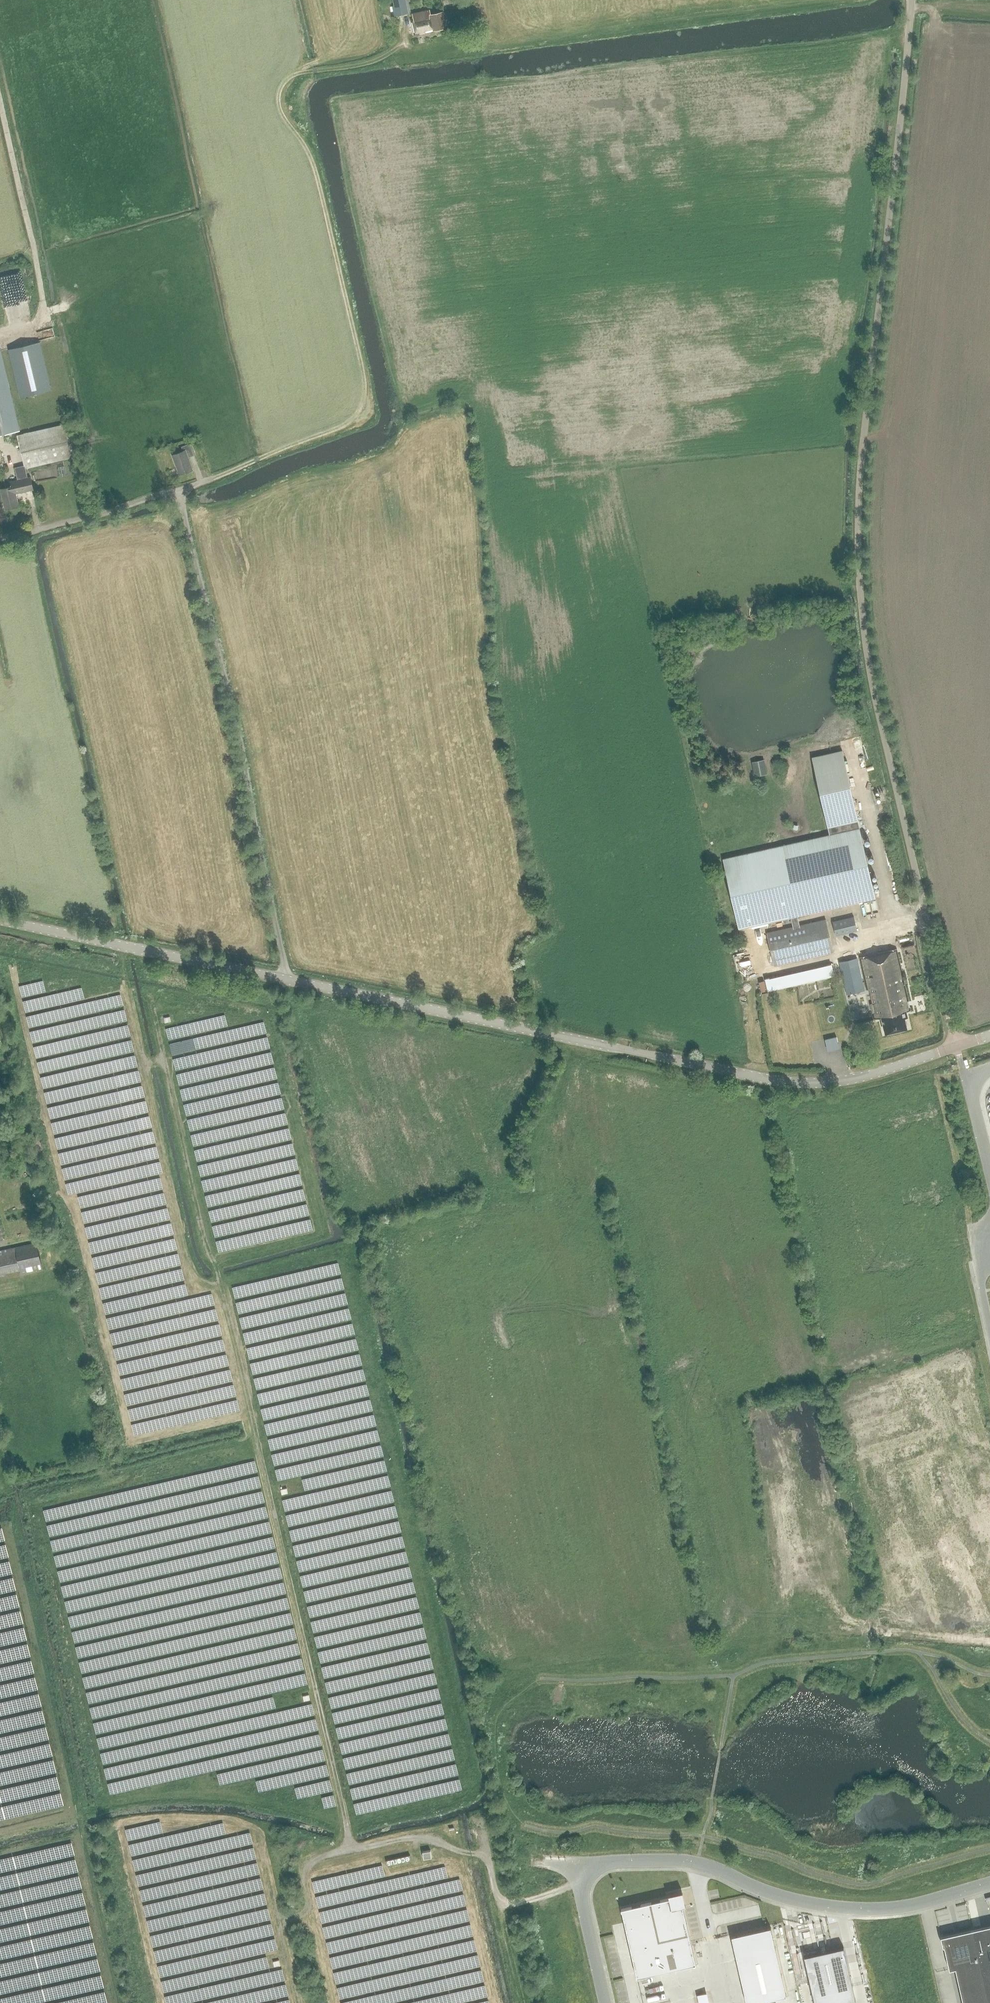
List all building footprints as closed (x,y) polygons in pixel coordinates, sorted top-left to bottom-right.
[(405,0),(392,0),(393,6),(391,7),(394,17),(408,13),(405,0)] [(414,35),(447,28),(444,12),(431,15),(430,9),(412,13),(414,19),(411,19),(414,35)] [(20,397),(51,390),(40,342),(9,349),(20,397)] [(20,431),(0,349),(0,436),(20,431)] [(28,478),(26,468),(79,456),(71,422),(18,435),(25,465),(15,468),(18,480),(11,482),(12,486),(0,489),(5,509),(19,506),(16,493),(34,489),(31,477),(28,478)] [(188,457),(194,455),(190,443),(181,447),(183,451),(172,455),(179,475),(193,470),(188,457)] [(797,916),(875,898),(841,751),(811,757),(829,834),(722,859),(738,929),(790,917),(792,927),(766,933),(773,965),(832,952),(825,919),(799,925),(797,916)] [(753,767),(754,777),(767,774),(765,765),(753,767)] [(832,921),(836,936),(857,931),(854,916),(832,921)] [(906,1012),(911,1011),(896,949),(859,957),(874,1019),(881,1017),(885,1032),(886,1032),(888,1033),(891,1032),(892,1030),(900,1028),(901,1029),(904,1029),(905,1027),(907,1027),(904,1018),(907,1017),(906,1012)] [(845,985),(862,981),(857,958),(839,962),(845,985)] [(769,990),(837,975),(834,963),(767,978),(769,990)] [(37,1243),(0,1251),(0,1275),(20,1271),(21,1273),(42,1269),(37,1243)] [(387,1682),(330,1698),(342,1738),(366,1731),(364,1726),(369,1724),(358,1722),(358,1725),(363,1724),(361,1731),(352,1724),(343,1727),(338,1724),(386,1710),(380,1705),(378,1707),(375,1704),(370,1710),(367,1707),(366,1710),(363,1707),(360,1708),(358,1704),(357,1709),(355,1709),(353,1716),(350,1706),(397,1692),(394,1690),(393,1688),(396,1684),(387,1682)] [(328,1684),(329,1692),(339,1691),(338,1684),(328,1684)] [(342,1741),(351,1783),(365,1780),(363,1768),(366,1768),(364,1760),(361,1760),(359,1749),(361,1749),(359,1739),(348,1741),(348,1740),(342,1741)] [(357,1803),(358,1812),(379,1810),(378,1804),(365,1805),(365,1802),(357,1803)] [(423,1859),(431,1857),(430,1850),(422,1851),(423,1859)] [(318,1895),(334,1967),(356,1962),(354,1953),(359,1953),(352,1950),(363,1943),(363,1939),(353,1935),(359,1935),(359,1931),(364,1931),(365,1922),(367,1926),(372,1925),(362,1920),(362,1919),(368,1908),(360,1908),(359,1905),(364,1904),(358,1903),(356,1900),(350,1904),(346,1896),(334,1899),(331,1897),(329,1899),(326,1894),(326,1900),(323,1895),(318,1895)] [(694,1964),(695,1964),(682,1904),(680,1896),(671,1898),(671,1897),(621,1908),(621,1910),(622,1910),(637,1977),(694,1964)] [(982,1973),(989,1971),(989,1925),(972,1929),(980,1962),(982,1973)] [(747,2002),(751,2002),(786,1995),(770,1927),(731,1936),(747,2002)] [(980,1962),(972,1929),(940,1936),(943,1947),(944,1947),(949,1969),(955,1968),(955,1967),(980,1962)] [(843,1947),(804,1956),(813,1995),(852,1986),(843,1947)] [(957,1978),(982,1973),(980,1962),(955,1967),(955,1968),(957,1978)] [(982,1973),(958,1979),(960,1990),(985,1984),(982,1973)] [(985,1984),(960,1990),(963,2001),(987,1995),(985,1984)] [(708,1991),(699,1994),(701,2002),(711,2002),(708,1991)]
